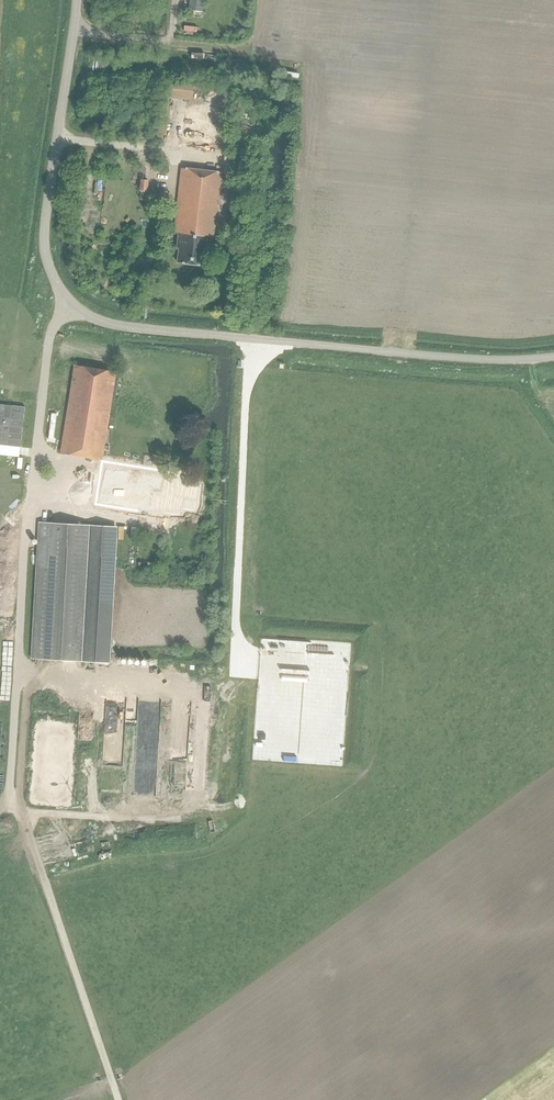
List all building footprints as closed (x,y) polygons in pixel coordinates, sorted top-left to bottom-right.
[(188,11),(202,12),(203,0),(190,0),(188,11)] [(284,71),(299,71),(300,62),(284,62),(284,71)] [(199,99),(201,81),(179,78),(176,96),(199,99)] [(187,128),(186,140),(227,143),(228,126),(220,125),(221,113),(205,112),(204,129),(187,128)] [(181,168),(174,234),(179,234),(177,248),(179,248),(177,263),(205,266),(207,251),(209,252),(210,238),(215,239),(223,173),(181,168)] [(147,192),(149,180),(141,179),(139,191),(147,192)] [(126,232),(120,237),(128,244),(133,239),(126,232)] [(74,364),(59,452),(102,459),(117,371),(74,364)] [(20,447),(25,407),(0,404),(0,445),(20,447)] [(162,458),(153,457),(152,464),(161,465),(162,458)] [(102,459),(95,504),(162,515),(163,511),(181,515),(182,510),(195,513),(200,484),(187,482),(188,478),(169,475),(169,470),(102,459)] [(107,663),(108,654),(115,527),(40,522),(31,658),(107,663)]
